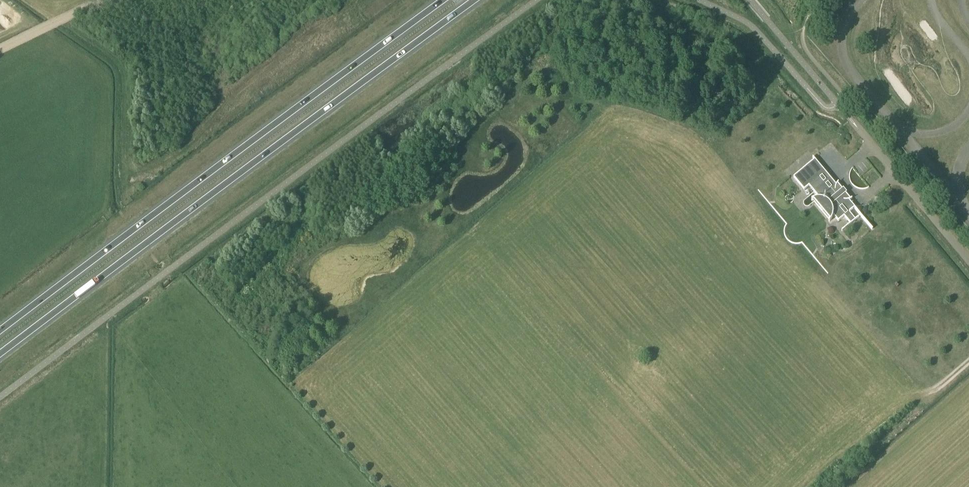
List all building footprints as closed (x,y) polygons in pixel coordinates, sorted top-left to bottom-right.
[(886,22),(889,17),(883,13),(880,18),(886,22)] [(835,188),(836,186),(823,170),(814,160),(793,177),(804,190),(808,186),(819,199),(811,200),(830,221),(832,215),(838,221),(844,216),(850,224),(855,220),(848,212),(854,208),(848,200),(844,200),(841,200),(839,198),(836,195),(835,188)]
